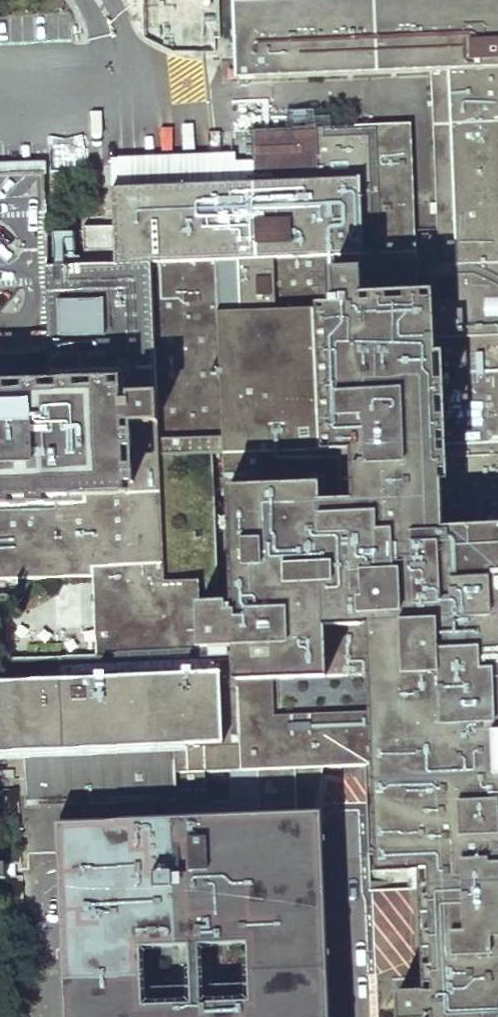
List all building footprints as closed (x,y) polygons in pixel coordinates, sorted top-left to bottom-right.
[(219,0),(144,0),(145,43),(219,43),(219,0)] [(438,271),(432,289),(415,288),(409,125),(248,133),(252,183),(371,171),(374,245),(325,247),(328,303),(489,297),(497,324),(497,269),(438,271)] [(112,190),(113,262),(325,247),(374,245),(371,171),(252,183),(112,190)] [(51,265),(50,380),(151,376),(159,563),(224,561),(218,306),(328,303),(325,247),(113,262),(51,265)] [(489,297),(328,303),(218,306),(224,561),(227,656),(374,651),(378,763),(383,865),(431,863),(436,993),(401,994),(402,1016),(437,1014),(437,1016),(497,1016),(497,324),(489,297)] [(94,566),(159,563),(151,376),(50,380),(0,382),(0,570),(94,566)] [(159,563),(94,566),(98,658),(227,656),(224,561),(159,563)] [(244,737),(24,746),(27,802),(171,797),(169,771),(240,769),(242,811),(321,808),(320,765),(346,764),(378,763),(374,651),(227,656),(244,737)] [(24,746),(244,737),(227,656),(98,658),(0,662),(0,747),(24,746)] [(70,1016),(336,1016),(321,808),(242,811),(76,815),(55,816),(70,1016)]
